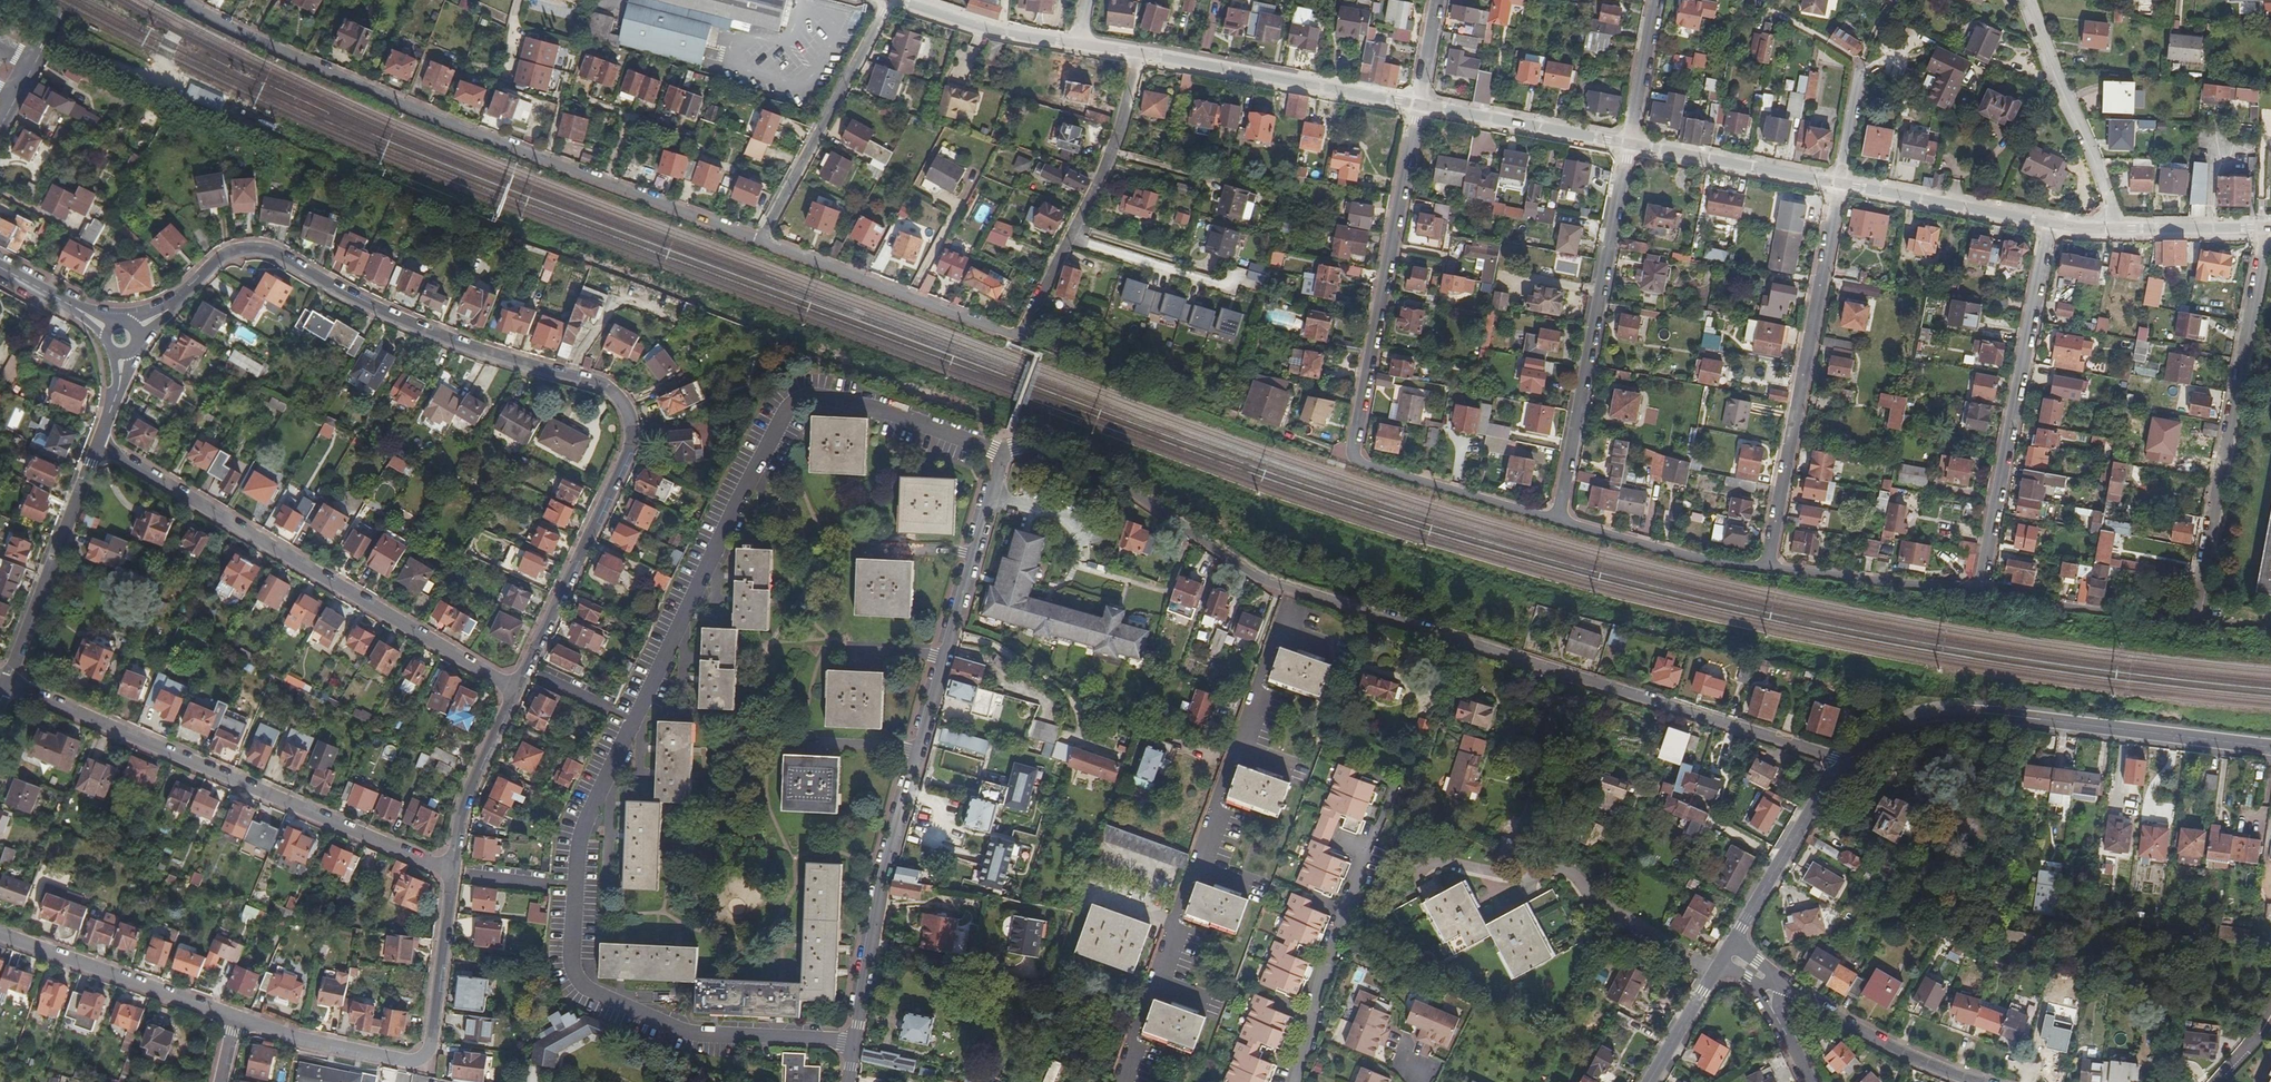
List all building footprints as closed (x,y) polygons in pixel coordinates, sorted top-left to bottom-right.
[(27,4),(19,0),(15,0),(13,5),(23,10),(27,4)] [(286,0),(278,0),(274,8),(279,11),(286,0)] [(323,0),(292,0),(314,14),(323,0)] [(427,7),(440,10),(442,3),(430,0),(428,0),(427,7)] [(471,3),(462,0),(460,6),(469,9),(471,3)] [(712,27),(729,31),(730,27),(737,29),(739,20),(778,31),(787,0),(630,0),(624,22),(622,30),(610,27),(612,18),(597,14),(599,9),(594,8),(586,37),(620,46),(621,44),(701,65),(712,27)] [(1001,2),(996,0),(971,0),(968,10),(997,20),(1002,8),(999,7),(1001,2)] [(1055,0),(1021,0),(1020,7),(1028,8),(1028,10),(1054,13),(1055,0)] [(1138,3),(1126,2),(1125,2),(1125,4),(1118,3),(1119,0),(1110,0),(1107,25),(1134,28),(1138,3)] [(1196,0),(1187,0),(1185,11),(1194,13),(1196,0)] [(1280,38),(1284,14),(1275,13),(1277,4),(1254,0),(1252,10),(1249,27),(1247,36),(1271,41),(1272,36),(1280,38)] [(1414,4),(1394,0),(1389,0),(1386,21),(1396,23),(1395,27),(1396,27),(1410,30),(1411,21),(1414,4)] [(1510,11),(1507,10),(1509,3),(1524,6),(1525,0),(1493,0),(1491,13),(1489,23),(1507,26),(1510,11)] [(1702,17),(1705,1),(1698,0),(1695,0),(1694,3),(1688,2),(1681,1),(1676,27),(1699,31),(1700,25),(1702,18),(1702,17)] [(1828,0),(1804,0),(1802,10),(1825,15),(1828,0)] [(1859,21),(1871,7),(1862,0),(1851,15),(1859,21)] [(1715,19),(1717,4),(1705,1),(1702,17),(1715,19)] [(1164,34),(1171,8),(1150,2),(1143,27),(1164,34)] [(1284,14),(1286,5),(1277,4),(1275,13),(1284,14)] [(1600,20),(1590,18),(1588,30),(1619,36),(1622,25),(1618,24),(1621,8),(1603,4),(1600,20)] [(1317,51),(1323,16),(1313,13),(1314,10),(1296,6),(1289,45),(1317,51)] [(1370,26),(1372,12),(1342,6),(1337,31),(1359,36),(1360,32),(1368,34),(1370,26)] [(1479,23),(1482,11),(1462,7),(1455,6),(1454,13),(1453,19),(1475,23),(1479,23)] [(1748,17),(1750,8),(1742,6),(1740,16),(1748,17)] [(1249,27),(1252,10),(1248,9),(1247,12),(1231,9),(1226,33),(1243,36),(1245,26),(1249,27)] [(1489,23),(1491,13),(1482,11),(1479,23),(1489,25),(1489,23)] [(309,54),(330,18),(326,16),(305,53),(309,54)] [(0,18),(0,27),(2,28),(11,33),(15,26),(0,18)] [(622,30),(624,22),(612,18),(610,27),(622,30)] [(1709,27),(1711,20),(1702,18),(1700,25),(1709,27)] [(1987,62),(2001,30),(1978,20),(1964,51),(1987,62)] [(362,58),(372,33),(347,21),(336,45),(350,51),(350,52),(362,58)] [(1410,43),(1413,32),(1414,32),(1415,22),(1411,21),(1410,30),(1396,27),(1394,40),(1410,43)] [(1770,63),(1776,34),(1770,33),(1772,22),(1765,21),(1763,33),(1755,32),(1752,48),(1760,50),(1758,61),(1770,63)] [(2106,50),(2110,25),(2087,22),(2084,47),(2106,50)] [(1488,30),(1489,25),(1479,23),(1475,23),(1472,38),(1478,39),(1482,39),(1486,40),(1488,30)] [(1396,88),(1399,66),(1384,63),(1387,43),(1374,41),(1377,27),(1370,26),(1368,34),(1359,81),(1396,88)] [(909,76),(924,36),(901,28),(890,58),(893,59),(890,69),(902,73),(909,76)] [(1858,44),(1858,42),(1837,28),(1829,39),(1851,53),(1852,51),(1856,53),(1860,54),(1862,50),(1861,46),(1858,44)] [(1492,45),(1494,31),(1488,30),(1486,40),(1485,44),(1492,45)] [(1608,55),(1611,35),(1588,31),(1584,50),(1608,55)] [(1476,50),(1478,39),(1472,38),(1455,34),(1453,46),(1476,50)] [(2201,62),(2203,39),(2170,36),(2168,58),(2201,62)] [(560,46),(528,37),(515,83),(547,92),(560,46)] [(1704,54),(1706,45),(1697,44),(1695,52),(1704,54)] [(1948,108),(1968,62),(1936,48),(1927,68),(1937,73),(1926,98),(1948,108)] [(408,81),(416,61),(409,58),(411,53),(403,49),(401,54),(394,51),(385,71),(408,81)] [(1480,72),(1482,63),(1472,61),(1471,59),(1464,57),(1464,53),(1452,50),(1447,74),(1478,80),(1480,72)] [(1704,68),(1707,54),(1704,54),(1695,52),(1694,57),(1694,58),(1693,66),(1704,68)] [(596,81),(603,61),(588,55),(580,75),(596,81)] [(1538,83),(1541,70),(1544,71),(1546,59),(1527,55),(1526,62),(1522,61),(1518,80),(1538,83)] [(1693,66),(1694,58),(1674,55),(1673,63),(1693,66)] [(649,65),(652,58),(644,56),(642,63),(649,65)] [(611,87),(618,67),(603,61),(596,81),(611,87)] [(445,94),(454,72),(431,62),(421,84),(445,94)] [(1570,89),(1575,67),(1548,62),(1544,84),(1570,89)] [(85,70),(71,63),(66,74),(80,81),(81,79),(85,70)] [(893,99),(902,73),(890,69),(877,64),(868,91),(893,99)] [(91,84),(96,75),(85,70),(81,79),(91,84)] [(638,96),(645,77),(629,71),(622,90),(638,96)] [(1814,102),(1819,73),(1810,71),(1809,77),(1805,94),(1804,100),(1814,102)] [(1491,106),(1494,89),(1490,88),(1492,74),(1480,72),(1478,80),(1474,103),(1491,106)] [(1711,90),(1722,92),(1724,80),(1720,79),(1721,73),(1713,72),(1712,78),(1708,77),(1706,90),(1711,90)] [(1191,94),(1194,77),(1183,75),(1178,99),(1187,100),(1188,93),(1191,94)] [(1805,94),(1809,77),(1800,76),(1796,93),(1798,93),(1805,94)] [(653,102),(660,82),(645,77),(638,96),(653,102)] [(480,107),(486,90),(462,82),(456,99),(480,107)] [(971,88),(949,82),(948,86),(969,92),(971,88)] [(1089,106),(1093,88),(1068,82),(1064,100),(1089,106)] [(2134,115),(2135,83),(2107,82),(2106,114),(2134,115)] [(2258,102),(2259,90),(2208,85),(2207,96),(2209,96),(2230,99),(2258,102)] [(79,107),(40,86),(34,95),(51,105),(56,108),(73,117),(79,107)] [(679,112),(686,92),(671,86),(664,106),(679,112)] [(975,113),(980,95),(969,92),(948,86),(940,114),(957,119),(960,108),(975,113)] [(2012,117),(2019,101),(2007,96),(2006,97),(1988,89),(1979,110),(2004,122),(2007,115),(2012,117)] [(1720,102),(1722,92),(1711,90),(1709,100),(1720,102)] [(513,119),(520,100),(499,91),(490,115),(503,120),(504,115),(513,119)] [(694,117),(702,98),(686,92),(679,112),(694,117)] [(1619,115),(1622,101),(1614,99),(1614,96),(1591,92),(1588,110),(1611,114),(1611,113),(1619,115)] [(1164,119),(1169,98),(1146,93),(1141,115),(1164,119)] [(1804,100),(1805,94),(1798,93),(1796,102),(1789,101),(1787,115),(1801,118),(1804,100)] [(40,125),(51,105),(34,95),(31,94),(20,114),(40,125)] [(1681,130),(1687,97),(1671,94),(1669,104),(1654,101),(1652,110),(1654,110),(1652,121),(1668,124),(1668,127),(1681,130)] [(1305,121),(1310,99),(1290,95),(1286,118),(1305,121)] [(1770,112),(1773,99),(1764,97),(1761,110),(1770,112)] [(1901,97),(1899,113),(1907,115),(1910,98),(1901,97)] [(1218,107),(1197,103),(1193,125),(1196,126),(1194,132),(1209,135),(1210,129),(1218,130),(1219,126),(1219,122),(1215,121),(1218,107)] [(45,128),(56,108),(51,105),(40,125),(45,128)] [(1237,129),(1241,109),(1222,105),(1219,122),(1219,126),(1237,129)] [(1712,147),(1720,106),(1713,105),(1710,123),(1685,118),(1681,142),(1712,147)] [(715,121),(720,108),(713,106),(708,119),(715,121)] [(2195,119),(2197,107),(2190,106),(2188,118),(2195,119)] [(1114,119),(1076,108),(1074,115),(1112,127),(1114,119)] [(772,145),(782,116),(765,110),(755,139),(767,143),(772,145)] [(1749,129),(1752,117),(1749,117),(1749,115),(1723,110),(1721,123),(1727,124),(1726,130),(1745,134),(1746,129),(1749,129)] [(582,142),(588,121),(564,114),(559,136),(582,142)] [(1270,144),(1275,120),(1251,115),(1246,139),(1270,144)] [(1789,144),(1791,130),(1782,129),(1783,119),(1768,117),(1764,140),(1789,144)] [(2225,134),(2228,120),(2221,118),(2218,133),(2225,134)] [(68,148),(82,123),(76,119),(69,132),(60,127),(52,142),(59,145),(60,143),(68,148)] [(2133,149),(2134,120),(2107,119),(2106,148),(2133,149)] [(894,151),(871,140),(875,132),(854,121),(843,142),(875,159),(871,165),(883,172),(894,151)] [(1827,159),(1832,132),(1810,128),(1811,123),(1801,121),(1796,150),(1815,154),(1814,157),(1827,159)] [(2166,132),(2166,123),(2158,123),(2158,132),(2166,132)] [(1078,138),(1081,128),(1065,124),(1059,147),(1079,152),(1082,139),(1078,138)] [(1320,152),(1325,129),(1304,125),(1300,148),(1320,152)] [(1890,158),(1895,130),(1870,126),(1866,145),(1873,146),(1872,155),(1890,158)] [(988,138),(990,131),(983,129),(981,135),(988,138)] [(30,162),(42,141),(25,131),(13,153),(30,162)] [(1243,148),(1246,132),(1238,131),(1235,146),(1243,148)] [(1934,162),(1937,144),(1927,142),(1929,135),(1906,131),(1902,156),(1934,162)] [(2062,159),(2066,149),(2038,137),(2027,159),(2055,173),(2054,176),(2061,180),(2069,162),(2062,159)] [(760,160),(767,143),(755,139),(752,138),(745,154),(760,160)] [(63,157),(68,148),(60,143),(59,145),(55,153),(63,157)] [(698,153),(700,144),(694,143),(694,144),(692,151),(698,153)] [(1872,155),(1873,146),(1866,145),(1865,153),(1872,155)] [(1356,189),(1362,153),(1359,149),(1355,148),(1351,151),(1350,157),(1335,155),(1333,168),(1335,168),(1333,174),(1341,175),(1341,179),(1346,180),(1346,182),(1336,180),(1335,186),(1356,189)] [(638,167),(643,152),(634,149),(629,163),(638,167)] [(1350,157),(1351,151),(1336,149),(1335,155),(1350,157)] [(683,180),(689,159),(666,152),(660,172),(683,180)] [(1521,188),(1527,157),(1504,152),(1499,177),(1509,179),(1508,186),(1521,188)] [(132,177),(143,158),(135,153),(124,173),(132,177)] [(581,161),(590,164),(593,156),(584,153),(581,161)] [(839,187),(853,164),(834,153),(820,177),(839,187)] [(954,192),(965,170),(937,155),(926,177),(954,192)] [(1027,174),(1033,161),(1020,155),(1014,168),(1027,174)] [(1469,164),(1437,157),(1433,181),(1464,187),(1468,171),(1469,164)] [(722,170),(690,158),(689,159),(683,180),(714,190),(722,170)] [(1585,202),(1594,164),(1568,159),(1559,196),(1585,202)] [(2154,191),(2155,160),(2135,159),(2134,167),(2132,167),(2132,190),(2154,191)] [(1039,162),(1035,171),(1064,186),(1066,183),(1084,193),(1090,181),(1093,174),(1062,162),(1058,170),(1045,163),(1044,165),(1039,162)] [(2164,168),(2161,192),(2186,194),(2189,171),(2186,170),(2186,164),(2163,162),(2162,168),(2164,168)] [(2206,217),(2210,163),(2196,162),(2193,192),(2195,192),(2192,217),(2206,217)] [(883,172),(871,165),(868,164),(866,168),(881,176),(883,172)] [(1482,171),(1478,166),(1469,164),(1468,171),(1482,173),(1482,171)] [(1306,181),(1308,172),(1296,170),(1294,179),(1304,180),(1306,181)] [(1494,204),(1499,177),(1489,175),(1486,177),(1485,182),(1480,181),(1482,173),(1468,171),(1464,187),(1463,197),(1474,199),(1477,197),(1483,198),(1485,202),(1494,204)] [(229,203),(224,174),(196,179),(202,208),(229,203)] [(1012,185),(1015,178),(1009,175),(1005,181),(1012,185)] [(1941,189),(1944,177),(1935,176),(1933,187),(1941,189)] [(2251,207),(2252,178),(2221,177),(2219,205),(2251,207)] [(756,206),(763,186),(741,178),(734,198),(756,206)] [(1301,196),(1304,180),(1294,179),(1292,194),(1301,196)] [(256,202),(256,181),(235,181),(235,203),(256,202)] [(34,206),(43,191),(30,183),(24,194),(26,195),(23,200),(34,206)] [(1191,197),(1194,188),(1178,183),(1175,192),(1191,197)] [(1552,226),(1555,211),(1537,208),(1541,187),(1529,185),(1524,212),(1522,220),(1552,226)] [(84,216),(95,196),(81,189),(76,198),(55,186),(49,197),(46,195),(45,199),(47,200),(43,209),(65,220),(71,209),(84,216)] [(1241,221),(1249,195),(1226,188),(1218,214),(1241,221)] [(1740,220),(1744,195),(1710,189),(1705,213),(1740,220)] [(1557,203),(1559,193),(1552,191),(1550,202),(1557,203)] [(1151,220),(1158,197),(1145,193),(1142,193),(1141,197),(1136,196),(1134,201),(1125,198),(1121,211),(1151,220)] [(290,226),(294,204),(265,199),(261,221),(290,226)] [(1800,234),(1805,206),(1781,202),(1776,229),(1800,234)] [(1370,230),(1374,208),(1351,203),(1346,225),(1370,230)] [(832,234),(840,212),(814,204),(807,225),(832,234)] [(1032,207),(1026,220),(1035,224),(1035,225),(1054,234),(1064,213),(1045,204),(1041,212),(1032,207)] [(1439,240),(1444,215),(1449,216),(1450,213),(1451,207),(1437,204),(1434,217),(1421,215),(1418,234),(1430,236),(1430,239),(1439,240)] [(1522,220),(1524,212),(1505,209),(1505,206),(1494,204),(1492,214),(1505,217),(1522,220)] [(1669,232),(1673,213),(1649,209),(1648,213),(1645,212),(1643,221),(1646,222),(1645,227),(1651,228),(1649,235),(1664,237),(1665,231),(1669,232)] [(1852,228),(1850,236),(1853,236),(1852,240),(1865,243),(1866,239),(1872,240),(1871,247),(1884,250),(1890,219),(1877,217),(1878,216),(1855,212),(1849,211),(1846,227),(1852,228)] [(898,229),(905,216),(899,213),(892,225),(898,229)] [(332,247),(341,217),(330,214),(328,220),(309,215),(302,239),(332,247)] [(1188,226),(1191,217),(1180,214),(1177,223),(1188,226)] [(1288,235),(1293,218),(1285,216),(1279,232),(1288,235)] [(32,223),(19,217),(14,226),(0,219),(0,220),(0,245),(17,254),(32,223)] [(875,249),(886,229),(863,217),(852,237),(875,249)] [(93,246),(104,227),(93,221),(90,227),(87,225),(80,239),(93,246)] [(1010,238),(1013,228),(997,222),(992,231),(1008,237),(1010,238)] [(49,234),(53,226),(48,223),(47,227),(45,226),(42,230),(49,234)] [(1580,256),(1585,228),(1562,223),(1557,251),(1580,256)] [(137,240),(121,225),(117,230),(133,245),(137,240)] [(1363,257),(1368,234),(1348,230),(1348,228),(1335,225),(1331,242),(1334,242),(1331,256),(1348,260),(1349,254),(1363,257)] [(168,259),(186,242),(171,226),(153,243),(168,259)] [(1230,261),(1238,235),(1210,226),(1202,252),(1230,261)] [(1934,257),(1939,231),(1919,227),(1918,236),(1910,234),(1907,250),(1916,252),(1915,254),(1934,257)] [(1793,275),(1800,234),(1776,229),(1769,271),(1793,275)] [(1005,245),(1008,237),(992,231),(988,239),(1005,245)] [(916,262),(924,241),(901,232),(893,253),(916,262)] [(947,251),(951,240),(948,238),(943,249),(947,251)] [(1997,265),(2001,243),(1982,239),(1981,244),(1973,242),(1969,264),(1979,265),(1979,261),(1988,263),(1986,276),(1995,277),(1996,269),(1997,265)] [(836,259),(844,244),(836,240),(827,256),(836,259)] [(1646,255),(1647,246),(1621,241),(1619,250),(1646,255)] [(92,258),(94,255),(69,242),(59,263),(83,276),(92,258)] [(1492,245),(1473,242),(1472,248),(1499,253),(1500,246),(1492,245)] [(2186,261),(2186,242),(2157,243),(2157,266),(2189,265),(2189,261),(2186,261)] [(361,275),(369,256),(352,249),(352,247),(344,243),(335,264),(361,275)] [(2020,269),(2022,256),(2029,253),(2025,247),(2001,243),(1997,265),(2020,269)] [(1493,286),(1499,253),(1472,248),(1466,247),(1464,257),(1485,261),(1481,283),(1493,286)] [(1724,262),(1727,252),(1707,248),(1705,258),(1724,262)] [(961,280),(969,259),(947,251),(939,271),(961,280)] [(2227,277),(2230,264),(2232,265),(2234,257),(2200,251),(2196,271),(2198,271),(2211,274),(2227,277)] [(1280,267),(1284,255),(1273,253),(1269,265),(1280,267)] [(385,285),(395,263),(374,254),(365,277),(385,285)] [(553,273),(560,257),(553,254),(547,271),(553,273)] [(868,271),(875,257),(869,254),(861,269),(868,271)] [(2139,271),(2140,259),(2111,254),(2107,279),(2117,280),(2117,278),(2137,281),(2137,276),(2141,277),(2142,271),(2139,271)] [(1687,263),(1688,257),(1672,255),(1672,260),(1687,263)] [(1638,271),(1636,281),(1643,282),(1641,290),(1661,294),(1667,267),(1659,265),(1661,258),(1647,256),(1644,272),(1638,271)] [(2080,280),(2083,260),(2063,256),(2059,276),(2080,280)] [(2097,286),(2101,264),(2083,260),(2080,280),(2079,282),(2097,286)] [(149,286),(145,261),(117,266),(122,291),(149,286)] [(1266,275),(1268,268),(1247,262),(1245,271),(1246,272),(1265,277),(1266,275)] [(1452,278),(1455,264),(1447,262),(1445,277),(1452,278)] [(415,294),(423,275),(407,269),(406,270),(397,266),(390,284),(415,294)] [(1361,278),(1363,269),(1348,266),(1347,275),(1361,278)] [(1337,286),(1340,270),(1320,267),(1319,275),(1304,273),(1302,281),(1313,282),(1337,286)] [(999,300),(1009,281),(990,271),(989,272),(984,270),(982,273),(973,268),(965,282),(999,300)] [(1073,300),(1081,273),(1066,269),(1062,283),(1058,295),(1073,300)] [(1425,292),(1428,271),(1415,269),(1413,281),(1408,280),(1407,289),(1425,292)] [(1864,285),(1866,273),(1845,269),(1843,281),(1864,285)] [(2008,280),(2009,272),(1996,269),(1995,277),(1994,278),(2008,280)] [(549,284),(553,273),(547,271),(543,281),(549,284)] [(929,294),(936,277),(928,274),(920,290),(929,294)] [(280,308),(292,289),(268,275),(257,294),(266,299),(268,301),(278,307),(280,308)] [(1465,295),(1468,281),(1452,278),(1445,277),(1441,294),(1449,295),(1450,292),(1465,295)] [(1147,316),(1149,312),(1155,292),(1146,290),(1148,285),(1127,279),(1121,299),(1136,303),(1133,312),(1147,316)] [(2156,307),(2162,282),(2148,279),(2143,305),(2156,307)] [(1335,301),(1337,286),(1313,282),(1312,288),(1316,289),(1315,298),(1335,301)] [(446,299),(436,295),(439,286),(430,283),(422,301),(433,306),(432,309),(441,312),(446,299)] [(1871,297),(1872,289),(1848,283),(1846,292),(1871,297)] [(252,321),(266,299),(257,294),(246,287),(232,309),(252,321)] [(1787,310),(1789,301),(1794,302),(1796,291),(1772,287),(1770,300),(1764,299),(1761,315),(1781,319),(1783,310),(1787,310)] [(568,365),(586,317),(600,323),(609,298),(584,288),(570,326),(567,335),(561,351),(557,362),(568,365)] [(1558,315),(1562,293),(1536,288),(1534,300),(1529,299),(1527,309),(1558,315)] [(483,328),(495,299),(471,289),(466,300),(465,299),(459,314),(474,320),(472,323),(483,328)] [(1881,299),(1883,291),(1872,289),(1871,297),(1881,299)] [(1161,311),(1180,317),(1184,303),(1185,300),(1155,292),(1149,312),(1160,315),(1161,311)] [(1505,312),(1508,296),(1496,294),(1493,309),(1495,310),(1505,312)] [(2005,311),(2007,302),(1990,299),(1989,308),(2005,311)] [(225,324),(227,320),(226,318),(227,316),(203,301),(197,311),(200,313),(193,325),(214,338),(222,324),(225,324)] [(278,307),(268,301),(265,306),(276,312),(278,307)] [(1420,334),(1424,313),(1420,312),(1422,304),(1407,301),(1405,310),(1403,309),(1399,331),(1420,334)] [(1976,331),(1981,306),(1957,302),(1954,301),(1949,326),(1976,331)] [(686,318),(698,307),(694,305),(686,302),(682,313),(686,318)] [(1865,330),(1869,307),(1847,302),(1843,326),(1865,330)] [(1180,321),(1208,329),(1213,312),(1184,303),(1180,317),(1180,321)] [(2072,319),(2074,307),(2061,304),(2058,316),(2072,319)] [(328,337),(337,322),(328,317),(326,320),(322,318),(323,316),(313,310),(313,312),(306,308),(300,320),(291,335),(298,340),(304,329),(325,341),(328,337)] [(1216,329),(1237,335),(1243,315),(1223,309),(1216,329)] [(1487,351),(1495,310),(1493,309),(1489,309),(1487,316),(1481,350),(1487,351)] [(526,340),(536,317),(518,311),(516,318),(505,314),(498,333),(509,337),(510,334),(526,340)] [(1657,321),(1659,315),(1639,311),(1638,317),(1657,321)] [(1705,323),(1706,313),(1700,312),(1698,321),(1705,323)] [(1708,335),(1710,326),(1711,318),(1712,313),(1707,312),(1705,323),(1703,334),(1704,335),(1708,335)] [(2205,342),(2210,318),(2188,314),(2181,312),(2177,337),(2205,342)] [(1328,330),(1330,317),(1309,313),(1306,326),(1308,326),(1305,339),(1325,342),(1327,329),(1328,330)] [(567,335),(570,326),(557,321),(556,323),(553,322),(554,320),(544,316),(541,325),(558,331),(558,332),(567,335)] [(1636,342),(1640,320),(1622,316),(1618,339),(1636,342)] [(2111,336),(2113,321),(2098,319),(2096,334),(2111,336)] [(365,339),(358,335),(359,333),(349,327),(348,329),(337,322),(328,337),(348,349),(346,353),(354,358),(365,339)] [(1778,357),(1784,327),(1759,322),(1753,352),(1778,357)] [(561,351),(567,335),(558,332),(558,331),(541,325),(535,341),(542,344),(561,351)] [(641,338),(617,326),(606,346),(631,359),(639,343),(641,338)] [(1927,343),(1929,330),(1921,328),(1918,341),(1927,343)] [(2145,343),(2147,331),(2138,329),(2136,341),(2145,343)] [(1557,352),(1560,334),(1541,330),(1537,349),(1557,352)] [(194,357),(205,355),(208,349),(180,332),(164,361),(185,373),(194,357)] [(1719,352),(1721,338),(1708,335),(1704,335),(1701,349),(1719,352)] [(2082,342),(2082,340),(2059,335),(2052,368),(2055,369),(2084,374),(2086,364),(2078,362),(2079,355),(2082,342)] [(62,368),(72,350),(47,337),(37,354),(62,368)] [(1824,338),(1823,346),(1835,348),(1853,351),(1854,351),(1856,344),(1824,338)] [(2007,356),(2008,349),(2004,348),(2004,347),(1977,341),(1975,351),(1982,353),(1980,363),(2000,367),(2003,355),(2007,356)] [(2144,365),(2148,343),(2145,343),(2136,341),(2132,363),(2135,364),(2144,365)] [(1360,353),(1361,346),(1339,342),(1337,349),(1360,353)] [(2087,356),(2090,343),(2082,342),(2079,355),(2087,356)] [(645,346),(639,343),(631,359),(637,362),(645,346)] [(2156,380),(2159,365),(2149,363),(2152,344),(2148,343),(2144,365),(2135,364),(2133,376),(2156,380)] [(676,367),(659,345),(644,359),(660,380),(676,367)] [(1835,348),(1833,357),(1852,361),(1853,351),(1835,348)] [(376,389),(394,358),(381,350),(378,356),(366,349),(351,375),(376,389)] [(1319,380),(1323,356),(1294,350),(1292,358),(1304,361),(1302,369),(1290,367),(1289,375),(1319,380)] [(264,368),(235,351),(229,361),(230,361),(235,364),(263,381),(269,372),(263,369),(264,368)] [(2189,386),(2194,359),(2169,354),(2164,382),(2189,386)] [(26,365),(26,364),(12,356),(0,375),(0,378),(14,386),(26,365)] [(1831,357),(1828,374),(1849,378),(1852,361),(1833,357),(1831,357)] [(1302,369),(1304,361),(1292,358),(1290,358),(1288,359),(1287,361),(1287,363),(1287,364),(1288,366),(1290,367),(1302,369)] [(584,369),(592,371),(594,361),(586,359),(584,369)] [(1543,370),(1544,362),(1530,359),(1528,368),(1543,370)] [(1412,382),(1415,363),(1393,360),(1390,378),(1393,378),(1412,382)] [(229,374),(235,364),(230,361),(224,371),(229,374)] [(1092,370),(1094,365),(1084,361),(1082,366),(1092,370)] [(1717,388),(1722,365),(1702,361),(1702,364),(1696,363),(1694,375),(1700,376),(1698,384),(1717,388)] [(2053,378),(2055,369),(2052,368),(2040,366),(2038,375),(2053,378)] [(1543,387),(1545,375),(1524,370),(1522,383),(1523,383),(1523,387),(1540,391),(1540,387),(1543,387)] [(174,405),(183,389),(155,372),(146,389),(174,405)] [(1630,384),(1631,375),(1617,372),(1615,381),(1630,384)] [(1391,389),(1393,378),(1390,378),(1378,375),(1376,386),(1391,389)] [(1276,427),(1287,395),(1286,394),(1289,382),(1257,376),(1255,383),(1258,385),(1247,417),(1276,427)] [(1994,400),(1998,380),(1978,376),(1974,396),(1994,400)] [(2056,377),(2054,397),(2086,400),(2088,379),(2056,377)] [(411,410),(419,396),(406,388),(408,384),(399,379),(389,397),(411,410)] [(88,391),(60,381),(52,404),(80,413),(88,391)] [(679,390),(675,383),(660,390),(663,397),(679,390)] [(1247,417),(1258,385),(1255,383),(1244,416),(1247,417)] [(698,402),(690,385),(679,390),(663,397),(660,399),(668,416),(688,407),(687,407),(698,402)] [(20,389),(15,386),(11,392),(16,395),(20,389)] [(457,414),(465,400),(445,388),(442,394),(438,392),(425,415),(448,429),(457,414)] [(1707,407),(1710,390),(1704,389),(1701,405),(1707,407)] [(1852,404),(1855,393),(1839,389),(1836,401),(1852,404)] [(1786,404),(1787,394),(1770,391),(1768,401),(1786,404)] [(1480,394),(1474,393),(1473,399),(1493,403),(1494,397),(1480,394)] [(1636,423),(1641,398),(1615,393),(1610,418),(1636,423)] [(2210,411),(2211,399),(2208,399),(2208,396),(2192,393),(2189,415),(2208,418),(2208,416),(2213,417),(2214,411),(2210,411)] [(12,403),(16,396),(9,394),(7,398),(6,399),(12,403)] [(325,403),(329,397),(324,394),(320,401),(325,403)] [(1904,415),(1907,399),(1882,394),(1879,407),(1892,409),(1890,421),(1889,428),(1901,431),(1904,415)] [(1396,422),(1420,427),(1425,399),(1401,395),(1399,405),(1393,403),(1389,419),(1396,421),(1396,422)] [(477,425),(487,407),(468,396),(465,400),(457,414),(477,425)] [(1329,429),(1336,403),(1309,396),(1302,422),(1329,429)] [(284,413),(288,405),(287,405),(276,400),(273,407),(284,413)] [(1745,432),(1751,405),(1729,400),(1723,428),(1745,432)] [(2060,427),(2064,404),(2045,400),(2041,423),(2060,427)] [(528,412),(511,402),(509,405),(526,415),(528,412)] [(1987,432),(1992,407),(1971,403),(1967,428),(1987,432)] [(1458,407),(1453,430),(1486,437),(1488,426),(1492,406),(1482,404),(1481,412),(1458,407)] [(1548,436),(1553,408),(1531,404),(1526,432),(1548,436)] [(527,446),(542,420),(528,412),(526,415),(509,405),(497,425),(515,436),(514,438),(527,446)] [(2125,441),(2131,407),(2124,406),(2118,435),(2118,440),(2125,441)] [(1656,426),(1658,410),(1646,408),(1644,424),(1656,426)] [(201,421),(205,413),(200,410),(195,417),(201,421)] [(164,428),(169,419),(154,411),(149,420),(164,428)] [(206,429),(213,418),(205,413),(201,421),(198,425),(206,429)] [(1911,434),(1913,417),(1904,415),(1901,431),(1901,432),(1911,434)] [(68,431),(69,428),(44,417),(29,450),(62,464),(65,456),(67,457),(76,435),(68,431)] [(331,426),(335,420),(329,417),(326,422),(331,426)] [(867,476),(869,419),(814,417),(813,474),(867,476)] [(552,418),(540,441),(578,462),(590,439),(552,418)] [(146,450),(157,432),(139,421),(138,422),(134,423),(131,427),(133,429),(129,436),(130,440),(146,450)] [(1442,429),(1443,424),(1426,421),(1425,426),(1442,429)] [(332,434),(336,428),(325,423),(322,429),(332,434)] [(2216,437),(2218,427),(2204,425),(2202,434),(2216,437)] [(1398,454),(1403,431),(1381,426),(1376,449),(1398,454)] [(1508,442),(1510,430),(1488,426),(1486,437),(1506,441),(1508,442)] [(2107,439),(2040,427),(2038,437),(2034,436),(2032,446),(2039,447),(2050,449),(2054,450),(2057,436),(2106,446),(2107,439)] [(190,439),(193,434),(183,428),(180,433),(190,439)] [(1691,461),(1697,430),(1692,430),(1689,445),(1687,445),(1685,459),(1691,461)] [(695,460),(691,431),(669,434),(672,453),(676,453),(678,463),(695,460)] [(370,444),(374,436),(366,433),(363,440),(370,444)] [(1435,452),(1439,434),(1429,433),(1426,450),(1435,452)] [(1506,441),(1486,437),(1483,451),(1513,457),(1516,443),(1508,442),(1506,441)] [(364,449),(367,443),(356,438),(352,443),(364,449)] [(210,471),(222,452),(217,449),(217,448),(207,442),(206,444),(200,441),(189,459),(205,468),(210,471)] [(1620,488),(1629,443),(1617,441),(1615,456),(1616,456),(1614,466),(1609,465),(1608,474),(1614,475),(1612,486),(1609,486),(1608,490),(1620,492),(1620,488)] [(1632,465),(1636,452),(1654,461),(1655,453),(1629,443),(1620,488),(1625,489),(1627,483),(1629,470),(1631,471),(1632,465)] [(1756,484),(1763,451),(1743,447),(1736,480),(1756,484)] [(2046,470),(2048,458),(2045,457),(2046,452),(2050,453),(2050,449),(2039,447),(2039,450),(2030,448),(2027,466),(2046,470)] [(241,475),(232,470),(238,460),(222,451),(222,452),(210,471),(208,475),(216,480),(217,478),(224,483),(222,488),(231,493),(241,475)] [(1685,459),(1667,452),(1665,457),(1666,457),(1690,465),(1691,461),(1685,459)] [(1814,452),(1809,478),(1822,481),(1824,473),(1830,475),(1834,455),(1814,452)] [(1662,481),(1666,457),(1665,457),(1655,453),(1654,461),(1651,473),(1655,474),(1654,479),(1662,481)] [(410,477),(416,467),(394,456),(389,464),(403,473),(410,477)] [(1689,471),(1690,465),(1666,457),(1662,481),(1686,489),(1689,471)] [(1939,480),(1968,486),(1972,463),(1943,457),(1939,480)] [(1529,486),(1534,462),(1510,458),(1506,482),(1529,486)] [(51,494),(61,469),(36,459),(29,477),(35,479),(32,485),(36,487),(51,494)] [(239,488),(266,505),(278,486),(257,473),(261,465),(255,461),(239,488)] [(2109,486),(2113,463),(2107,462),(2105,473),(2103,485),(2109,486)] [(2118,504),(2125,465),(2113,463),(2109,486),(2106,502),(2118,504)] [(1925,488),(1928,471),(1902,466),(1899,483),(1925,488)] [(666,502),(674,484),(645,471),(636,490),(654,498),(655,497),(666,502)] [(1480,491),(1484,472),(1480,471),(1476,490),(1480,491)] [(2025,471),(2020,498),(2041,502),(2044,485),(2066,489),(2067,479),(2025,471)] [(1606,482),(1594,480),(1594,478),(1578,475),(1577,484),(1580,484),(1591,486),(1593,487),(1604,489),(1606,482)] [(954,536),(956,478),(901,477),(899,534),(954,536)] [(1077,486),(1079,480),(1071,478),(1069,483),(1077,486)] [(1754,494),(1756,484),(1736,480),(1726,478),(1724,488),(1754,494)] [(1824,501),(1828,482),(1822,481),(1809,478),(1807,478),(1803,497),(1824,501)] [(580,498),(584,488),(565,479),(556,499),(571,506),(576,496),(580,498)] [(1890,493),(1891,488),(1892,482),(1884,481),(1881,492),(1890,493)] [(1590,493),(1591,486),(1580,484),(1579,491),(1590,493)] [(43,522),(50,504),(48,503),(51,494),(36,487),(32,497),(30,496),(23,515),(43,522)] [(1616,512),(1620,492),(1608,490),(1604,489),(1593,487),(1589,507),(1616,512)] [(1643,518),(1648,494),(1625,489),(1620,488),(1620,492),(1616,512),(1643,518)] [(1885,517),(1890,493),(1881,492),(1880,492),(1877,509),(1880,510),(1878,516),(1885,517)] [(575,508),(580,498),(576,496),(571,506),(575,508)] [(346,532),(353,521),(326,505),(327,503),(320,498),(317,503),(305,522),(336,541),(343,530),(346,532)] [(2037,520),(2041,502),(2020,498),(2017,516),(2037,520)] [(634,510),(638,502),(632,499),(628,507),(631,509),(634,510)] [(1750,522),(1752,510),(1750,510),(1752,503),(1732,499),(1728,517),(1750,522)] [(305,522),(317,503),(312,500),(307,507),(300,502),(296,514),(284,507),(277,520),(279,521),(276,526),(291,535),(291,534),(296,537),(305,522)] [(566,527),(574,509),(554,500),(546,517),(566,527)] [(490,510),(494,504),(489,501),(486,507),(490,510)] [(366,517),(372,506),(366,502),(360,513),(366,517)] [(649,530),(657,511),(638,502),(634,510),(631,509),(626,519),(649,530)] [(1681,515),(1682,507),(1683,503),(1676,502),(1675,507),(1674,507),(1673,514),(1674,514),(1681,515)] [(1820,526),(1823,509),(1803,505),(1800,523),(1820,526)] [(1883,527),(1881,537),(1890,539),(1891,533),(1917,538),(1919,528),(1903,525),(1906,509),(1894,507),(1894,508),(1890,508),(1887,527),(1883,527)] [(2102,525),(2104,514),(2082,510),(2081,515),(2094,517),(2091,534),(2099,536),(2100,531),(2102,525)] [(2255,594),(2270,597),(2270,512),(2255,594)] [(95,529),(98,520),(83,514),(80,523),(95,529)] [(164,545),(172,522),(149,514),(143,529),(137,527),(134,536),(153,542),(164,545)] [(699,524),(703,517),(696,514),(693,521),(694,522),(699,524)] [(1678,530),(1681,515),(1674,514),(1671,528),(1678,530)] [(1746,542),(1750,522),(1728,517),(1715,514),(1710,541),(1739,547),(1740,541),(1744,542),(1746,542)] [(2190,536),(2193,517),(2176,514),(2171,542),(2190,545),(2191,536),(2190,536)] [(1793,528),(1795,521),(1786,520),(1785,526),(1793,528)] [(680,523),(675,533),(683,537),(687,527),(680,523)] [(1148,555),(1155,536),(1138,530),(1139,527),(1127,523),(1119,545),(1148,555)] [(1099,616),(1027,590),(1031,576),(1033,577),(1038,562),(1036,562),(1046,534),(1019,524),(1009,552),(1007,551),(997,579),(994,578),(984,606),(1034,624),(1033,628),(1047,633),(1049,629),(1092,644),(1091,648),(1113,656),(1114,652),(1136,660),(1146,633),(1117,622),(1121,611),(1104,605),(1099,616)] [(631,553),(640,534),(621,525),(613,541),(625,546),(623,549),(631,553)] [(2128,537),(2130,530),(2102,525),(2100,531),(2113,534),(2128,537)] [(556,548),(561,537),(541,527),(537,536),(531,534),(527,541),(549,552),(552,546),(556,548)] [(2034,552),(2038,530),(2019,527),(2015,547),(2015,548),(2019,549),(2034,552)] [(361,557),(373,537),(357,528),(345,548),(361,557)] [(199,556),(210,539),(192,529),(182,545),(199,556)] [(392,579),(412,544),(389,531),(369,565),(392,579)] [(2108,562),(2113,534),(2100,531),(2099,536),(2094,566),(2150,575),(2154,576),(2156,569),(2121,563),(2121,564),(2108,562)] [(678,547),(683,537),(675,533),(670,543),(678,547)] [(1816,555),(1819,537),(1796,533),(1792,551),(1816,555)] [(118,569),(128,542),(115,537),(112,546),(94,539),(87,557),(118,569)] [(26,563),(30,552),(29,551),(31,545),(14,539),(8,556),(26,563)] [(1879,550),(1880,543),(1867,541),(1864,558),(1877,560),(1879,550)] [(1925,568),(1929,547),(1903,542),(1899,563),(1925,568)] [(1976,555),(1978,545),(1961,542),(1959,552),(1970,554),(1976,555)] [(2019,549),(2015,548),(2015,547),(2000,544),(1999,551),(2018,555),(2019,549)] [(1882,553),(1893,554),(1894,546),(1883,545),(1882,553)] [(678,567),(685,553),(675,549),(669,562),(678,567)] [(771,632),(774,551),(738,549),(735,630),(705,629),(702,710),(737,712),(740,630),(771,632)] [(543,575),(549,563),(528,553),(518,573),(536,582),(539,574),(543,575)] [(476,559),(465,554),(461,559),(473,565),(476,559)] [(617,584),(627,564),(606,554),(596,574),(617,584)] [(1972,573),(1976,555),(1970,554),(1966,572),(1972,573)] [(241,601),(260,570),(237,556),(216,591),(230,599),(232,595),(241,601)] [(432,579),(436,573),(414,559),(401,582),(423,595),(424,594),(431,598),(440,584),(432,579)] [(911,618),(913,561),(858,559),(856,616),(911,618)] [(0,580),(0,594),(12,599),(24,569),(7,562),(0,560),(0,569),(4,570),(0,580)] [(2031,595),(2036,567),(2008,562),(2006,574),(2015,575),(2012,592),(2031,595)] [(2086,605),(2093,569),(2064,564),(2061,578),(2076,580),(2076,577),(2082,578),(2078,603),(2086,605)] [(2150,575),(2094,566),(2093,569),(2086,605),(2101,606),(2106,575),(2118,577),(2118,578),(2149,584),(2150,575)] [(666,592),(673,579),(659,572),(652,585),(666,592)] [(1161,584),(1164,575),(1159,573),(1156,582),(1161,584)] [(158,594),(114,576),(112,579),(156,597),(158,594)] [(277,608),(289,587),(272,577),(260,598),(277,608)] [(1193,609),(1202,586),(1180,578),(1168,612),(1191,621),(1195,609),(1193,609)] [(521,610),(525,602),(529,604),(533,595),(513,586),(505,602),(521,610)] [(1229,596),(1214,591),(1203,624),(1212,628),(1216,618),(1225,621),(1228,611),(1224,610),(1229,596)] [(310,627),(323,605),(304,594),(286,624),(296,630),(301,621),(310,627)] [(597,623),(603,610),(584,600),(580,609),(581,610),(578,614),(597,623)] [(447,624),(456,610),(443,602),(434,616),(447,624)] [(9,607),(0,604),(0,627),(2,628),(9,607)] [(159,618),(161,610),(153,606),(150,613),(159,618)] [(328,648),(345,620),(327,609),(314,630),(324,636),(320,643),(328,648)] [(469,638),(478,623),(456,610),(447,624),(469,638)] [(604,637),(578,625),(580,620),(565,613),(562,621),(574,627),(570,634),(574,636),(572,641),(597,652),(604,637)] [(514,643),(522,624),(501,614),(491,635),(503,640),(504,638),(514,643)] [(1256,643),(1263,622),(1244,615),(1236,636),(1256,643)] [(188,630),(193,621),(183,616),(178,625),(188,630)] [(1616,646),(1621,628),(1613,625),(1607,643),(1616,646)] [(179,642),(184,630),(177,627),(172,640),(179,642)] [(364,655),(376,635),(369,630),(367,633),(359,627),(348,644),(364,655)] [(1594,660),(1602,637),(1572,628),(1565,651),(1594,660)] [(1213,649),(1210,655),(1218,658),(1227,632),(1218,629),(1211,649),(1213,649)] [(101,681),(113,654),(86,642),(76,665),(89,671),(88,675),(101,681)] [(388,675),(401,654),(382,643),(369,664),(388,675)] [(579,665),(583,657),(559,646),(552,662),(581,675),(584,667),(579,665)] [(1321,696),(1332,663),(1282,646),(1270,678),(1321,696)] [(258,657),(242,647),(238,655),(254,664),(258,657)] [(1011,667),(995,657),(990,666),(1006,676),(1011,667)] [(1674,688),(1680,671),(1672,668),(1675,659),(1666,657),(1665,662),(1658,660),(1654,672),(1655,673),(1653,680),(1655,681),(1655,682),(1674,688)] [(979,688),(986,667),(958,658),(952,679),(979,688)] [(358,670),(363,663),(359,660),(354,668),(358,670)] [(423,679),(421,678),(427,668),(414,660),(404,676),(407,678),(400,689),(411,695),(417,685),(419,685),(423,679)] [(1746,684),(1751,666),(1741,663),(1736,680),(1746,684)] [(1766,676),(1768,668),(1754,664),(1752,672),(1766,676)] [(884,728),(886,671),(830,669),(828,726),(884,728)] [(138,701),(147,680),(128,672),(119,694),(138,701)] [(287,674),(283,681),(298,689),(299,689),(304,682),(287,674)] [(453,698),(461,682),(443,674),(435,691),(437,692),(435,695),(434,694),(430,703),(442,710),(441,713),(448,716),(451,709),(456,699),(453,698)] [(1720,699),(1725,683),(1714,680),(1714,679),(1697,674),(1692,691),(1708,696),(1709,695),(1720,699)] [(1825,685),(1827,677),(1818,675),(1815,682),(1825,685)] [(1392,700),(1396,687),(1365,677),(1360,691),(1392,700)] [(1236,691),(1240,681),(1232,678),(1228,688),(1236,691)] [(989,720),(997,694),(979,688),(952,679),(947,696),(974,705),(971,714),(989,720)] [(298,689),(283,681),(279,688),(295,696),(298,689)] [(310,685),(304,681),(304,682),(299,689),(306,692),(310,685)] [(618,699),(626,684),(619,681),(611,696),(618,699)] [(478,695),(461,687),(456,699),(451,709),(463,715),(468,703),(473,705),(478,695)] [(1770,720),(1779,695),(1757,688),(1749,713),(1770,720)] [(551,717),(561,697),(545,689),(540,699),(538,698),(533,708),(551,717)] [(1208,730),(1218,696),(1197,689),(1187,723),(1208,730)] [(173,724),(181,703),(151,691),(145,708),(162,715),(161,719),(173,724)] [(335,708),(339,702),(326,695),(322,701),(327,703),(335,708)] [(1487,730),(1494,710),(1483,706),(1482,704),(1477,702),(1474,703),(1462,699),(1455,720),(1456,720),(1487,730)] [(218,730),(228,706),(218,702),(214,713),(191,704),(182,726),(208,736),(211,729),(217,732),(218,730)] [(442,710),(430,703),(428,707),(441,713),(442,710)] [(1829,736),(1837,710),(1816,704),(1808,730),(1829,736)] [(314,719),(317,710),(312,708),(309,718),(314,719)] [(545,731),(551,717),(533,708),(528,718),(532,720),(530,724),(545,731)] [(1145,718),(1146,710),(1134,708),(1133,716),(1145,718)] [(359,718),(362,712),(357,709),(354,715),(359,718)] [(368,722),(372,715),(363,710),(362,712),(359,718),(368,722)] [(1424,738),(1428,723),(1419,720),(1414,735),(1424,738)] [(693,803),(697,722),(662,722),(659,802),(631,801),(628,889),(661,891),(665,803),(693,803)] [(378,735),(380,730),(371,726),(369,731),(378,735)] [(994,744),(942,728),(938,741),(990,757),(994,744)] [(235,749),(240,739),(218,730),(217,732),(211,748),(221,752),(224,745),(235,749)] [(68,771),(79,742),(65,736),(63,741),(37,731),(28,755),(68,771)] [(1686,750),(1690,737),(1672,731),(1664,758),(1682,764),(1686,750)] [(296,769),(304,750),(298,748),(301,741),(292,737),(289,744),(288,743),(281,759),(288,762),(287,765),(296,769)] [(1472,786),(1486,743),(1466,737),(1447,797),(1466,804),(1470,794),(1477,797),(1479,788),(1472,786)] [(1695,753),(1699,739),(1691,737),(1690,737),(1686,750),(1695,753)] [(591,754),(597,743),(591,740),(586,751),(591,754)] [(264,768),(272,747),(255,741),(247,761),(264,768)] [(329,771),(338,750),(319,742),(309,767),(318,770),(312,783),(318,786),(317,790),(328,795),(336,774),(329,771)] [(533,774),(543,753),(524,744),(513,764),(533,774)] [(1052,758),(1055,747),(1045,744),(1042,756),(1052,758)] [(1057,758),(1060,745),(1056,744),(1055,747),(1052,758),(1051,761),(1061,764),(1065,765),(1066,759),(1061,758),(1060,759),(1057,758)] [(1162,784),(1167,769),(1162,768),(1164,760),(1158,758),(1161,751),(1145,745),(1132,785),(1153,793),(1156,782),(1162,784)] [(458,761),(434,749),(431,756),(439,760),(451,766),(454,768),(458,761)] [(1122,766),(1075,750),(1070,766),(1116,782),(1122,766)] [(425,769),(431,756),(422,751),(416,766),(425,769)] [(1171,759),(1168,753),(1161,751),(1158,758),(1164,760),(1162,768),(1167,769),(1171,759)] [(839,811),(841,755),(785,753),(783,810),(839,811)] [(2053,770),(2055,755),(2042,754),(2041,768),(2026,767),(2024,787),(2050,790),(2053,770)] [(584,768),(588,760),(580,756),(576,764),(584,768)] [(149,787),(157,768),(132,758),(124,776),(149,787)] [(447,777),(451,766),(439,760),(434,772),(447,777)] [(577,781),(584,768),(576,764),(568,760),(562,773),(563,774),(559,783),(569,787),(573,779),(577,781)] [(104,799),(115,772),(89,761),(78,789),(104,799)] [(1765,788),(1775,771),(1758,762),(1752,774),(1749,780),(1765,788)] [(973,797),(965,827),(991,834),(999,804),(1024,811),(1026,812),(1038,769),(1016,763),(1009,788),(983,781),(978,799),(973,797)] [(1817,777),(1822,769),(1820,765),(1814,763),(1808,772),(1817,777)] [(1694,792),(1699,778),(1689,775),(1692,768),(1682,765),(1674,788),(1673,791),(1682,794),(1684,789),(1694,792)] [(1279,816),(1290,784),(1238,766),(1227,798),(1279,816)] [(1356,837),(1375,788),(1371,787),(1362,784),(1355,781),(1358,774),(1340,767),(1335,779),(1337,780),(1327,805),(1326,805),(1321,817),(1322,818),(1337,823),(1339,824),(1341,817),(1347,819),(1342,832),(1356,837)] [(2075,772),(2053,770),(2050,790),(2050,792),(2049,801),(2048,802),(2061,804),(2063,794),(2072,795),(2072,792),(2075,772)] [(558,771),(554,780),(559,783),(563,774),(562,773),(558,771)] [(1749,780),(1752,774),(1746,772),(1744,778),(1749,781),(1749,780)] [(2101,775),(2075,772),(2072,792),(2072,795),(2071,799),(2096,802),(2097,795),(2098,795),(2099,792),(2102,793),(2104,779),(2100,779),(2101,775)] [(1626,798),(1630,785),(1603,777),(1597,797),(1604,799),(1606,792),(1626,798)] [(2215,800),(2218,779),(2207,777),(2204,799),(2215,800)] [(31,811),(40,788),(16,778),(7,802),(31,811)] [(1716,801),(1723,782),(1712,778),(1710,782),(1699,778),(1694,792),(1706,796),(1705,798),(1716,801)] [(523,806),(529,793),(500,779),(491,797),(516,809),(518,803),(523,806)] [(184,812),(194,790),(177,783),(167,806),(184,812)] [(377,811),(382,797),(348,783),(342,799),(351,803),(350,805),(368,812),(370,808),(377,811)] [(1673,791),(1674,788),(1666,785),(1664,791),(1672,794),(1673,791)] [(213,817),(219,802),(209,797),(211,792),(200,788),(192,808),(213,817)] [(396,822),(403,803),(393,799),(396,792),(386,788),(383,795),(385,796),(378,814),(396,822)] [(1750,824),(1770,836),(1790,802),(1769,790),(1750,824)] [(1705,825),(1710,815),(1690,806),(1671,798),(1667,808),(1698,822),(1696,827),(1702,830),(1704,825),(1705,825)] [(500,827),(508,809),(490,800),(481,818),(500,827)] [(1920,824),(1910,818),(1913,813),(1911,812),(1912,810),(1910,805),(1904,802),(1899,803),(1899,804),(1897,803),(1895,807),(1885,801),(1877,813),(1879,814),(1876,819),(1876,821),(1879,823),(1875,832),(1884,837),(1883,838),(1896,846),(1902,837),(1910,841),(1912,838),(1916,837),(1919,831),(1918,827),(1920,824)] [(247,828),(254,810),(236,802),(228,820),(247,828)] [(429,840),(438,818),(428,814),(429,811),(410,803),(401,824),(413,830),(418,832),(417,835),(429,840)] [(1713,813),(1715,807),(1708,805),(1706,811),(1713,813)] [(1337,823),(1322,818),(1320,823),(1335,829),(1337,823)] [(1595,850),(1604,829),(1585,820),(1576,841),(1595,850)] [(247,843),(272,851),(279,829),(254,821),(247,843)] [(2127,852),(2131,825),(2109,822),(2105,849),(2127,852)] [(1340,880),(1345,865),(1341,863),(1328,858),(1329,855),(1330,852),(1327,851),(1335,829),(1320,823),(1309,854),(1310,854),(1298,887),(1315,893),(1316,890),(1334,897),(1340,880)] [(1191,854),(1108,826),(1103,839),(1186,868),(1191,854)] [(311,858),(317,843),(315,842),(316,841),(301,835),(302,833),(289,827),(279,852),(289,855),(286,863),(293,866),(296,859),(306,863),(308,857),(311,858)] [(2165,859),(2169,830),(2144,827),(2140,856),(2142,856),(2151,857),(2165,859)] [(2228,861),(2232,837),(2219,835),(2220,828),(2211,827),(2207,857),(2228,861)] [(2201,855),(2204,831),(2193,829),(2193,831),(2182,829),(2179,852),(2201,855)] [(1717,840),(1721,833),(1716,831),(1712,838),(1717,840)] [(2257,864),(2260,841),(2249,839),(2249,836),(2232,833),(2232,837),(2228,861),(2228,864),(2235,865),(2235,861),(2257,864)] [(499,857),(500,846),(496,846),(497,838),(478,836),(475,859),(494,861),(494,856),(499,857)] [(1864,862),(1848,853),(1842,855),(1810,836),(1806,843),(1822,852),(1880,886),(1879,888),(1910,905),(1915,895),(1886,878),(1885,878),(1873,871),(1870,875),(1866,873),(1867,872),(1863,870),(1865,868),(1864,862)] [(1003,891),(1015,844),(993,838),(981,885),(1003,891)] [(106,844),(95,840),(93,844),(104,849),(106,844)] [(11,866),(17,850),(6,846),(0,862),(11,866)] [(344,896),(360,858),(334,846),(329,856),(326,855),(318,875),(321,876),(319,879),(337,886),(335,892),(344,896)] [(375,858),(377,853),(364,847),(362,852),(375,858)] [(1733,896),(1754,859),(1732,847),(1727,857),(1730,858),(1715,885),(1733,896)] [(1386,860),(1389,853),(1377,849),(1376,848),(1373,856),(1386,860)] [(112,861),(115,853),(109,850),(106,859),(112,861)] [(2071,868),(2073,851),(2064,850),(2062,866),(2071,868)] [(2200,863),(2201,855),(2179,852),(2178,860),(2200,863)] [(1343,859),(1329,855),(1328,858),(1341,863),(1343,859)] [(2150,865),(2151,857),(2142,856),(2141,864),(2150,865)] [(919,885),(921,872),(912,870),(914,862),(901,860),(895,880),(919,885)] [(417,899),(424,882),(404,874),(407,866),(397,861),(391,875),(400,879),(396,890),(399,891),(395,901),(417,910),(421,901),(417,899)] [(701,977),(701,947),(606,943),(604,978),(700,983),(700,1013),(802,1016),(803,999),(837,1000),(844,862),(810,861),(804,981),(701,977)] [(2108,864),(2105,873),(2113,876),(2116,866),(2108,864)] [(1345,882),(1350,867),(1345,865),(1340,880),(1345,882)] [(1835,899),(1844,882),(1813,865),(1803,881),(1835,899)] [(2059,889),(2061,874),(2039,871),(2037,885),(2059,889)] [(200,887),(205,876),(195,872),(190,883),(200,887)] [(174,884),(177,877),(169,874),(167,881),(174,884)] [(32,885),(3,875),(0,884),(0,899),(24,908),(32,885)] [(1486,924),(1471,895),(1469,895),(1462,882),(1436,896),(1434,892),(1438,890),(1433,879),(1416,887),(1421,896),(1393,910),(1417,958),(1431,951),(1438,964),(1493,936),(1508,966),(1510,965),(1517,978),(1583,944),(1555,889),(1486,924)] [(920,898),(922,889),(925,890),(925,891),(929,892),(929,891),(933,891),(933,888),(919,885),(895,880),(892,894),(920,898)] [(421,901),(428,884),(424,882),(417,899),(421,901)] [(1238,932),(1249,900),(1197,882),(1186,914),(1238,932)] [(2055,917),(2059,889),(2037,885),(2033,914),(2055,917)] [(495,912),(497,891),(476,888),(474,910),(495,912)] [(1334,897),(1316,890),(1315,893),(1333,899),(1334,897)] [(81,929),(88,908),(49,894),(41,915),(81,929)] [(227,908),(231,899),(221,895),(216,908),(223,910),(224,906),(227,908)] [(1678,914),(1670,928),(1694,941),(1701,929),(1713,907),(1695,896),(1683,917),(1678,914)] [(293,912),(298,900),(291,897),(287,909),(277,905),(273,915),(279,918),(289,922),(293,912)] [(1321,933),(1326,917),(1308,910),(1310,904),(1291,897),(1288,906),(1290,906),(1277,939),(1296,946),(1297,942),(1311,947),(1315,948),(1321,933)] [(1135,975),(1152,926),(1094,905),(1077,954),(1135,975)] [(258,917),(260,910),(248,906),(242,919),(254,925),(258,917)] [(1825,931),(1819,909),(1787,916),(1789,923),(1786,923),(1790,940),(1825,931)] [(1037,960),(1045,916),(1020,911),(1013,956),(1037,960)] [(546,923),(548,914),(530,912),(528,922),(546,924),(546,923)] [(83,931),(81,939),(96,944),(97,940),(110,945),(120,918),(106,913),(102,923),(89,918),(86,925),(90,927),(88,933),(83,931)] [(954,954),(960,920),(930,914),(923,949),(954,954)] [(1325,935),(1331,919),(1326,917),(1321,933),(1325,935)] [(2231,929),(2232,918),(2220,917),(2219,927),(2231,929)] [(283,936),(289,922),(279,918),(273,932),(283,936)] [(2196,936),(2197,927),(2198,922),(2188,921),(2186,935),(2196,936)] [(499,948),(502,925),(479,922),(476,945),(499,948)] [(135,951),(142,930),(133,927),(131,924),(128,923),(126,925),(123,924),(115,945),(135,951)] [(1935,926),(1929,923),(1925,931),(1939,939),(1944,932),(1935,926)] [(1718,939),(1722,930),(1715,927),(1710,936),(1718,939)] [(2214,939),(2216,929),(2197,927),(2196,936),(2214,939)] [(2248,943),(2249,932),(2231,929),(2219,927),(2217,939),(2248,943)] [(175,945),(180,932),(172,929),(167,943),(172,944),(175,945)] [(2020,942),(2022,933),(1996,930),(1995,939),(2020,942)] [(1319,950),(1325,935),(1321,933),(1315,948),(1319,950)] [(239,960),(245,945),(218,934),(205,965),(214,969),(221,953),(239,960)] [(411,963),(412,948),(418,949),(419,937),(389,934),(386,960),(411,963)] [(164,965),(172,944),(167,943),(154,938),(147,959),(164,965)] [(1294,951),(1296,946),(1277,939),(1275,944),(1294,951)] [(1311,947),(1297,942),(1296,946),(1310,951),(1311,947)] [(1304,980),(1310,964),(1292,957),(1294,951),(1275,944),(1272,953),(1274,954),(1262,986),(1279,993),(1280,989),(1298,995),(1304,980)] [(1838,965),(1840,962),(1817,948),(1813,955),(1809,962),(1805,969),(1827,983),(1838,965)] [(199,976),(206,959),(181,950),(175,967),(199,976)] [(1809,962),(1813,955),(1808,951),(1803,958),(1809,962)] [(1309,982),(1315,966),(1310,964),(1304,980),(1309,982)] [(1630,1007),(1647,975),(1626,964),(1609,996),(1630,1007)] [(1856,977),(1857,976),(1838,965),(1827,983),(1827,984),(1846,995),(1856,977)] [(26,993),(33,975),(7,966),(1,982),(10,985),(9,987),(11,988),(26,993)] [(267,972),(260,989),(278,996),(277,998),(287,1002),(288,1000),(296,1003),(303,985),(295,982),(296,978),(290,976),(294,967),(290,966),(289,969),(279,966),(275,975),(267,972)] [(250,996),(259,976),(238,967),(229,987),(250,996)] [(1892,1003),(1902,984),(1875,970),(1868,984),(1865,988),(1892,1003)] [(484,1012),(488,980),(469,978),(470,973),(462,972),(462,977),(459,976),(455,1009),(484,1012)] [(2128,981),(2129,974),(2118,973),(2117,980),(2128,981)] [(1865,988),(1868,984),(1856,977),(1846,995),(1858,1001),(1861,995),(1865,988)] [(1935,1010),(1947,988),(1927,977),(1915,999),(1935,1010)] [(345,997),(347,983),(322,978),(317,1003),(328,1005),(328,1003),(332,1004),(343,1006),(345,997)] [(58,1016),(68,987),(49,981),(39,1013),(48,1016),(49,1013),(58,1016)] [(9,993),(11,988),(9,987),(10,985),(1,982),(0,986),(0,1000),(6,1002),(9,993)] [(1892,1003),(1865,988),(1861,995),(1888,1010),(1892,1003)] [(1298,995),(1280,989),(1279,993),(1297,999),(1298,995)] [(74,990),(66,1015),(77,1019),(75,1024),(93,1030),(98,1018),(99,1018),(106,997),(86,991),(85,994),(74,990)] [(1387,1029),(1393,1016),(1375,1009),(1379,999),(1362,991),(1356,1006),(1362,1009),(1347,1046),(1375,1058),(1380,1045),(1385,1047),(1392,1031),(1387,1029)] [(1979,1007),(1981,1001),(1957,994),(1951,1013),(1958,1015),(1956,1020),(1974,1025),(1979,1007)] [(352,1013),(354,1003),(355,999),(345,997),(343,1006),(342,1011),(352,1013)] [(1283,1033),(1290,1016),(1271,1009),(1273,1004),(1254,997),(1251,1005),(1251,1006),(1239,1038),(1258,1045),(1259,1041),(1273,1047),(1278,1048),(1283,1033)] [(1196,1049),(1207,1018),(1156,999),(1144,1031),(1196,1049)] [(1449,1048),(1460,1020),(1416,1001),(1407,1022),(1423,1029),(1418,1041),(1434,1047),(1436,1043),(1449,1048)] [(131,1047),(144,1011),(119,1002),(112,1022),(128,1028),(120,1050),(129,1053),(131,1047)] [(373,1019),(375,1007),(354,1003),(352,1013),(351,1022),(360,1024),(359,1029),(380,1033),(382,1021),(373,1019)] [(2020,1041),(2029,1018),(2018,1014),(2020,1007),(2011,1003),(2006,1016),(2000,1034),(2020,1041)] [(2000,1034),(2006,1016),(1979,1007),(1974,1025),(2000,1034)] [(402,1026),(405,1012),(385,1008),(382,1021),(380,1033),(396,1037),(399,1026),(402,1026)] [(532,1064),(551,1068),(554,1066),(556,1054),(553,1051),(557,1045),(558,1047),(560,1046),(563,1050),(571,1045),(569,1041),(571,1041),(575,1039),(575,1037),(586,1031),(593,1034),(594,1037),(603,1041),(605,1039),(608,1040),(611,1030),(586,1020),(578,1024),(574,1019),(571,1020),(568,1015),(563,1018),(559,1011),(550,1017),(555,1025),(546,1031),(540,1034),(543,1039),(535,1043),(532,1064)] [(1627,1027),(1632,1018),(1619,1012),(1614,1021),(1627,1027)] [(929,1047),(935,1020),(907,1014),(901,1041),(929,1047)] [(490,1041),(493,1018),(469,1016),(466,1038),(490,1041)] [(1288,1034),(1294,1018),(1290,1016),(1283,1033),(1288,1034)] [(2242,1027),(2243,1020),(2233,1019),(2232,1026),(2242,1027)] [(2067,1053),(2072,1032),(2060,1029),(2061,1023),(2053,1021),(2051,1032),(2042,1030),(2039,1044),(2047,1046),(2046,1048),(2067,1053)] [(2214,1058),(2216,1036),(2207,1035),(2208,1027),(2185,1025),(2182,1055),(2214,1058)] [(166,1059),(175,1034),(151,1026),(144,1046),(152,1048),(150,1053),(166,1059)] [(1282,1050),(1288,1034),(1283,1033),(1278,1048),(1282,1050)] [(1854,1057),(1840,1043),(1837,1046),(1826,1035),(1817,1044),(1828,1055),(1825,1059),(1839,1073),(1842,1069),(1854,1057)] [(1714,1074),(1727,1050),(1702,1036),(1695,1050),(1703,1054),(1698,1065),(1714,1074)] [(267,1079),(272,1056),(276,1057),(277,1051),(270,1049),(272,1041),(265,1038),(262,1048),(254,1045),(247,1074),(267,1079)] [(1258,1045),(1239,1038),(1237,1044),(1255,1051),(1258,1045)] [(1273,1047),(1259,1041),(1258,1045),(1272,1050),(1273,1047)] [(1271,1064),(1253,1058),(1255,1051),(1237,1044),(1234,1054),(1235,1054),(1224,1081),(1264,1081),(1264,1080),(1271,1064)] [(139,1050),(131,1047),(129,1053),(120,1081),(119,1081),(125,1081),(127,1076),(130,1077),(139,1050)] [(1616,1054),(1603,1047),(1587,1077),(1596,1081),(1597,1081),(1603,1071),(1606,1073),(1616,1054)] [(918,1062),(899,1059),(900,1057),(882,1053),(882,1055),(864,1052),(863,1062),(916,1075),(918,1062)] [(819,1067),(807,1067),(808,1054),(784,1053),(784,1067),(788,1067),(788,1081),(819,1081),(819,1067)] [(488,1059),(480,1058),(480,1057),(467,1054),(466,1057),(458,1055),(456,1064),(451,1063),(449,1077),(453,1078),(452,1081),(453,1081),(483,1081),(488,1059)] [(36,1066),(37,1060),(28,1057),(26,1063),(36,1066)] [(1849,1076),(1861,1064),(1854,1057),(1842,1069),(1849,1076)] [(1063,1063),(1054,1060),(1045,1081),(1055,1081),(1063,1063)] [(2104,1062),(2082,1060),(2080,1081),(2102,1081),(2104,1062)] [(2142,1064),(2111,1061),(2111,1063),(2104,1062),(2102,1081),(2130,1081),(2130,1079),(2140,1080),(2142,1064)] [(384,1079),(299,1062),(295,1081),(383,1081),(384,1079)] [(1321,1073),(1325,1065),(1318,1062),(1314,1070),(1321,1073)] [(73,1077),(78,1066),(71,1063),(67,1074),(73,1077)] [(1269,1081),(1275,1066),(1271,1064),(1264,1080),(1269,1081)] [(1772,1077),(1774,1076),(1769,1066),(1747,1078),(1749,1081),(1775,1081),(1772,1077)] [(935,1079),(937,1072),(920,1068),(918,1075),(935,1079)] [(1392,1080),(1374,1072),(1363,1068),(1361,1072),(1357,1081),(1391,1081),(1392,1080)] [(1870,1073),(1867,1071),(1856,1081),(1861,1081),(1870,1073)] [(1870,1073),(1861,1081),(1879,1081),(1870,1073)]
